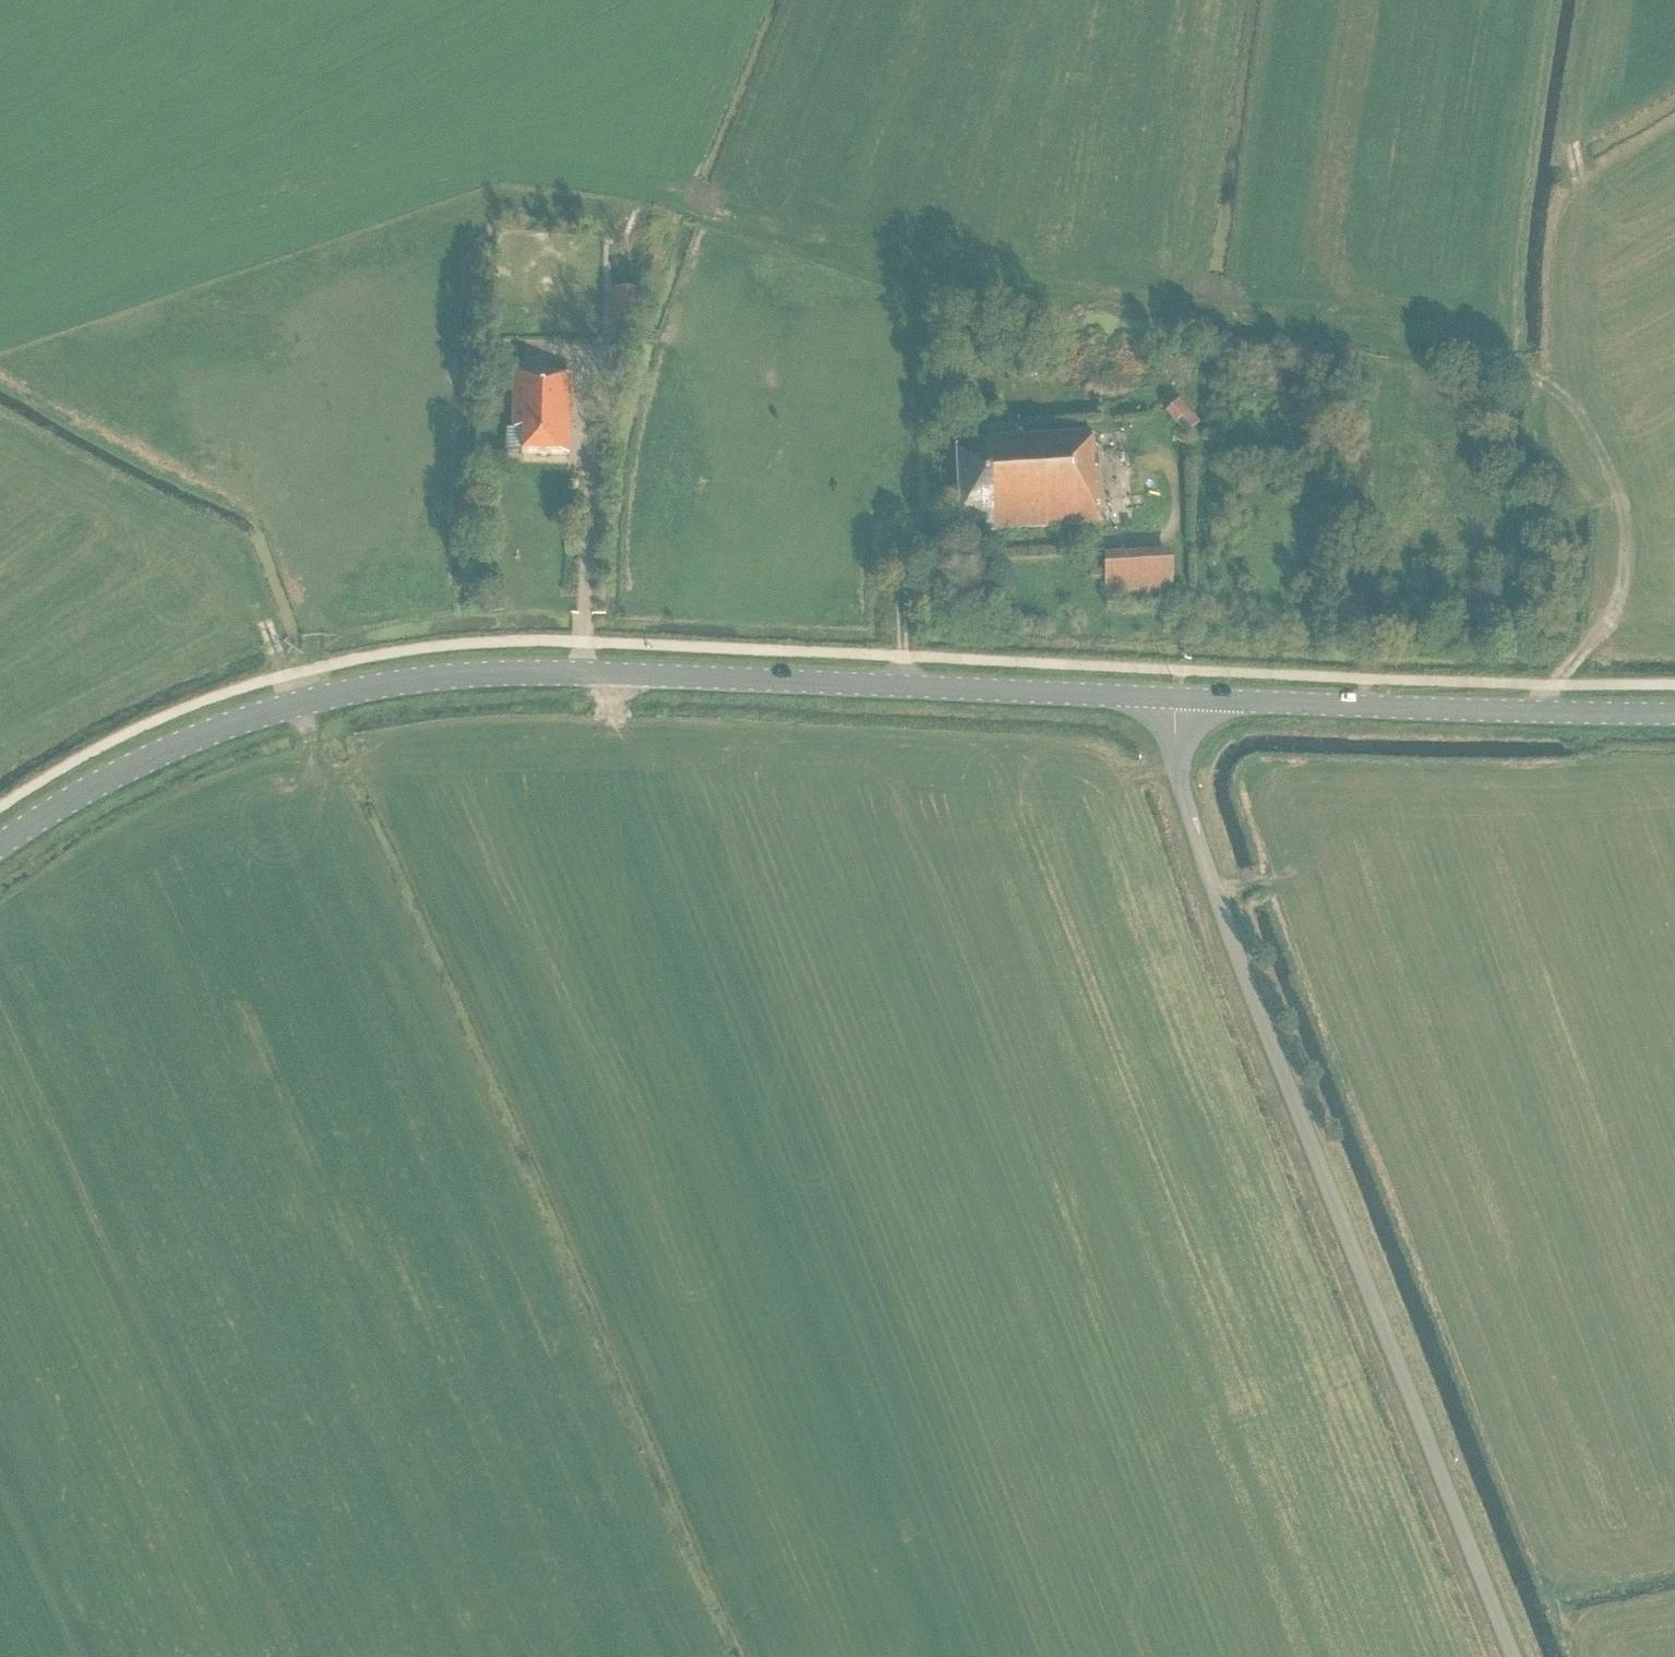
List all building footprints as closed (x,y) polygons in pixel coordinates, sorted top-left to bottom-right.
[(611,326),(643,325),(643,290),(610,290),(611,326)] [(506,430),(506,453),(522,454),(568,455),(570,376),(554,376),(554,372),(513,371),(512,430),(506,430)] [(1187,435),(1200,423),(1179,400),(1165,412),(1187,435)] [(1092,454),(1091,432),(998,438),(998,442),(956,445),(960,524),(983,523),(983,530),(1103,524),(1099,454),(1092,454)] [(1107,590),(1172,586),(1170,550),(1105,554),(1107,590)]
